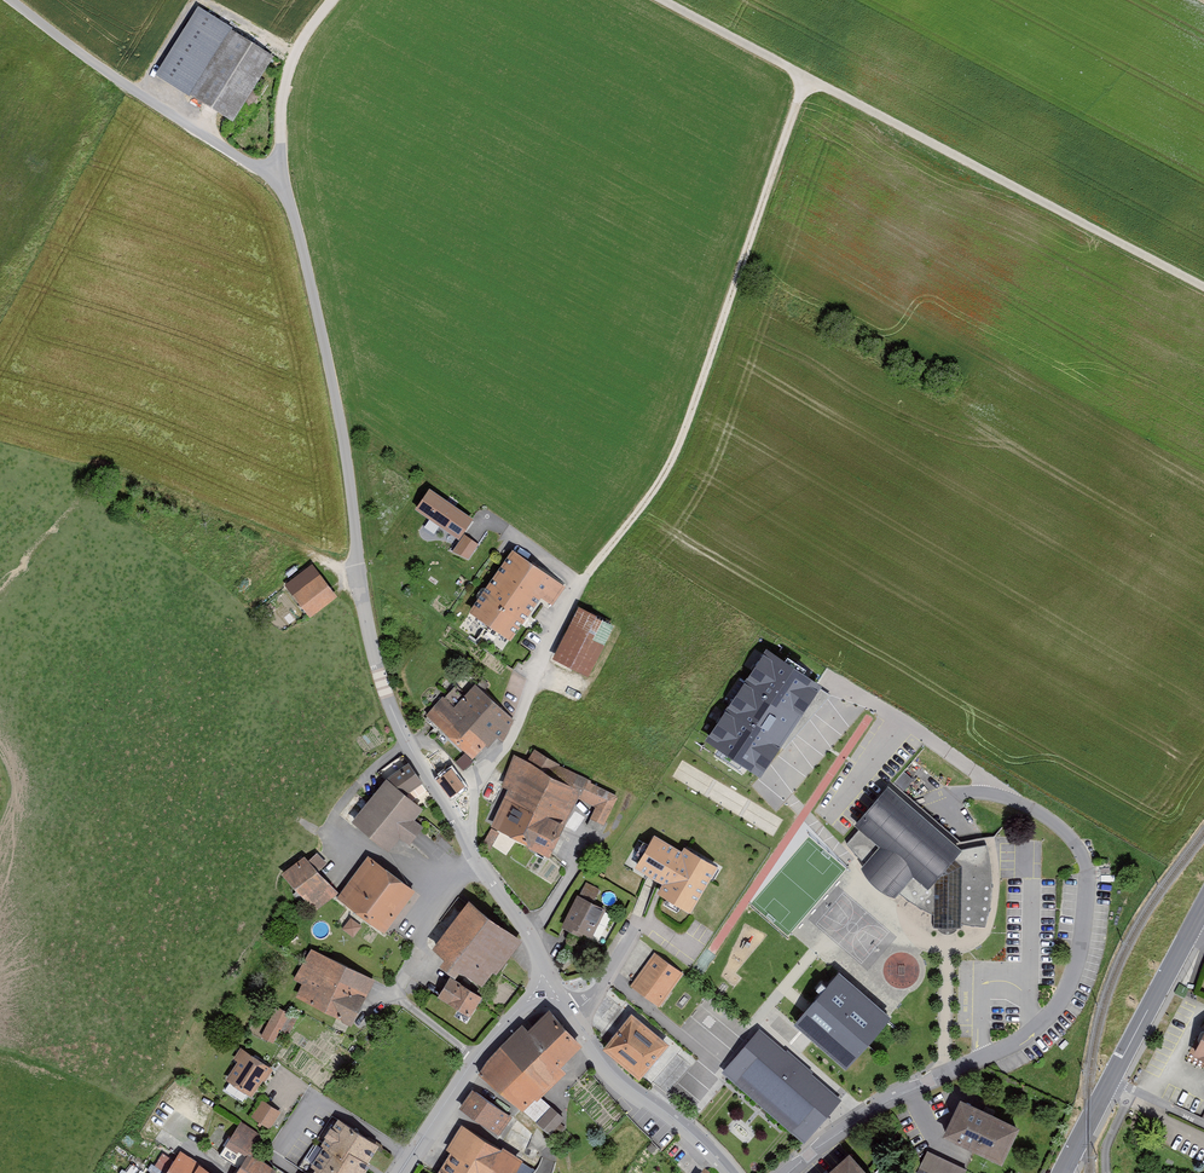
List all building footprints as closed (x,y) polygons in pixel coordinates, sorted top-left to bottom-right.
[(163,69),(197,92),(234,29),(202,6),(163,69)] [(277,54),(234,29),(197,92),(241,117),(277,54)] [(429,487),(415,507),(459,537),(473,517),(429,487)] [(479,544),(464,534),(453,550),(469,559),(479,544)] [(567,582),(517,547),(474,608),(515,636),(541,600),(550,607),(567,582)] [(311,616),(336,595),(312,565),(287,585),(311,616)] [(616,622),(583,607),(560,657),(593,672),(616,622)] [(822,682),(766,646),(706,738),(761,774),(822,682)] [(446,694),(429,714),(475,755),(511,715),(475,684),(457,704),(446,694)] [(455,762),(463,771),(473,762),(465,753),(455,762)] [(496,823),(556,850),(569,821),(561,817),(572,792),(577,782),(561,775),(518,755),(506,782),(513,786),(496,823)] [(409,761),(387,777),(406,793),(423,782),(409,761)] [(577,782),(572,792),(597,804),(591,817),(607,824),(622,791),(565,765),(561,775),(577,782)] [(452,767),(436,778),(450,797),(465,785),(452,767)] [(414,818),(423,807),(406,793),(387,777),(351,820),(388,850),(400,837),(409,844),(424,826),(414,818)] [(880,846),(863,863),(901,894),(916,905),(933,914),(933,928),(938,928),(940,931),(942,933),(947,934),(953,933),(956,931),(957,928),(961,928),(961,923),(985,927),(990,912),(992,889),(991,865),(986,844),(963,848),(891,784),(855,825),(880,846)] [(658,893),(691,912),(711,879),(719,865),(685,845),(681,851),(654,834),(648,845),(635,866),(648,873),(660,880),(664,883),(658,893)] [(309,859),(304,854),(282,874),(315,911),(338,891),(319,870),(327,862),(317,852),(309,859)] [(416,890),(368,855),(337,897),(384,932),(416,890)] [(586,881),(580,894),(594,900),(600,887),(586,881)] [(603,909),(579,897),(566,923),(590,935),(603,909)] [(496,973),(522,939),(469,899),(432,947),(445,957),(440,964),(455,975),(460,968),(482,985),(493,971),(496,973)] [(342,928),(353,937),(362,926),(350,917),(342,928)] [(356,1018),(376,976),(314,947),(298,979),(306,982),(301,992),(356,1018)] [(656,953),(632,985),(660,1006),(684,973),(656,953)] [(892,1014),(843,971),(799,1020),(848,1063),(892,1014)] [(470,1015),(482,995),(450,975),(437,996),(470,1015)] [(276,1006),(261,1036),(273,1042),(280,1030),(289,1035),(298,1017),(276,1006)] [(561,1066),(582,1045),(551,1008),(528,1030),(522,1023),(500,1046),(479,1073),(551,1135),(565,1118),(541,1097),(567,1071),(561,1066)] [(603,1047),(640,1078),(669,1044),(633,1013),(603,1047)] [(841,1099),(760,1029),(723,1072),(804,1142),(841,1099)] [(265,1081),(273,1068),(240,1047),(233,1058),(237,1061),(225,1079),(252,1096),(262,1080),(265,1081)] [(515,1114),(479,1086),(465,1104),(501,1132),(515,1114)] [(270,1128),(281,1111),(262,1099),(251,1117),(270,1128)] [(1017,1127),(961,1100),(946,1132),(1002,1158),(1017,1127)] [(370,1164),(367,1162),(379,1145),(338,1118),(305,1172),(364,1172),(370,1164)] [(463,1120),(448,1145),(454,1149),(439,1172),(515,1172),(525,1158),(463,1120)] [(246,1157),(252,1153),(263,1136),(241,1121),(225,1145),(246,1157)] [(180,1150),(165,1172),(215,1172),(180,1150)] [(926,1151),(920,1165),(936,1172),(965,1172),(967,1170),(926,1151)] [(276,1169),(252,1153),(246,1157),(235,1172),(274,1172),(276,1169)] [(830,1172),(867,1172),(851,1155),(830,1172)]
